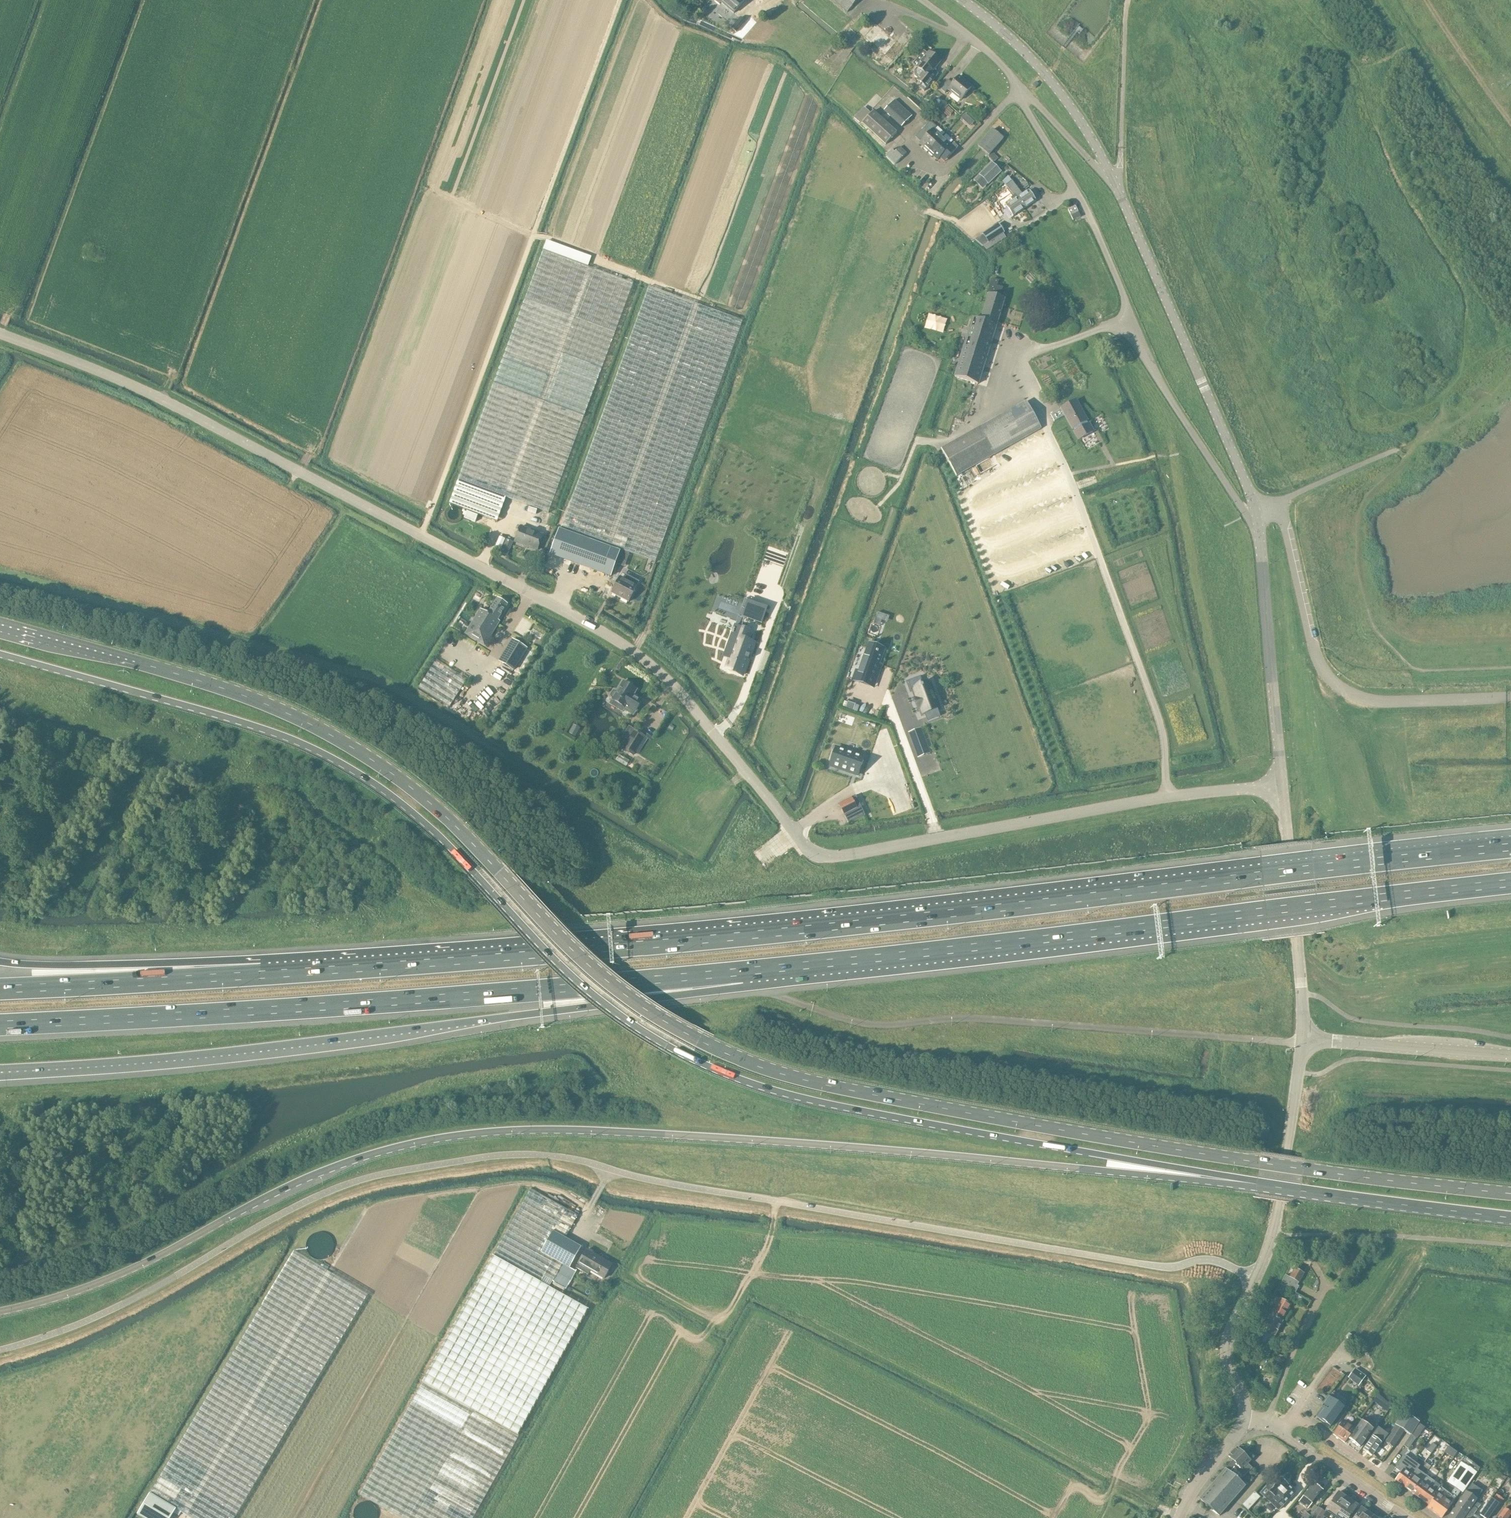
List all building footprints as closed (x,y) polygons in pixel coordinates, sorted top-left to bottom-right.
[(720,4),(721,2),(734,13),(745,0),(715,0),(720,4)] [(857,0),(833,0),(847,12),(857,0)] [(736,32),(745,21),(741,17),(732,28),(736,32)] [(896,41),(876,23),(864,36),(885,54),(896,41)] [(850,27),(846,32),(852,37),(856,33),(850,27)] [(929,76),(941,61),(929,52),(924,58),(923,58),(919,62),(920,63),(916,67),(917,68),(914,71),(915,75),(918,78),(917,80),(922,84),(919,87),(924,91),(933,80),(929,76)] [(961,99),(972,86),(959,76),(953,83),(948,80),(940,89),(945,93),(948,89),(961,99)] [(912,116),(894,100),(884,111),(901,127),(912,116)] [(862,121),(870,113),(864,107),(856,116),(862,121)] [(897,132),(873,111),(862,123),(886,144),(897,132)] [(965,113),(961,118),(965,121),(969,117),(965,113)] [(942,137),(934,129),(936,126),(930,121),(914,138),(929,151),(942,137)] [(989,155),(1004,138),(992,129),(978,146),(989,155)] [(948,157),(958,147),(954,143),(951,146),(942,137),(929,151),(938,160),(944,153),(948,157)] [(895,164),(905,155),(905,156),(907,154),(900,147),(895,152),(892,150),(886,156),(895,164)] [(993,153),(989,157),(994,162),(998,158),(993,153)] [(992,161),(979,173),(987,183),(1000,171),(992,161)] [(1036,200),(1029,190),(1023,194),(1013,180),(1006,184),(1014,195),(1011,198),(1013,201),(1006,206),(1013,216),(1036,200)] [(1081,217),(1076,206),(1068,210),(1073,220),(1081,217)] [(997,224),(983,234),(989,243),(1003,233),(997,224)] [(633,284),(588,267),(543,250),(459,481),(450,506),(497,523),(506,497),(548,513),(633,284)] [(973,317),(954,377),(958,379),(978,385),(997,325),(996,325),(1005,298),(1000,297),(1003,288),(997,286),(998,281),(992,279),(987,293),(989,294),(981,320),(973,317)] [(649,287),(561,528),(655,562),(743,321),(699,305),(695,303),(649,287)] [(1062,408),(1051,414),(1054,421),(1065,415),(1073,429),(1079,440),(1093,432),(1087,422),(1076,400),(1062,408)] [(956,475),(1042,428),(1027,401),(942,448),(956,475)] [(475,523),(477,517),(466,513),(464,519),(475,523)] [(537,550),(543,535),(521,527),(515,542),(537,550)] [(559,529),(550,554),(611,576),(620,551),(559,529)] [(500,551),(505,539),(499,537),(494,548),(500,551)] [(628,602),(639,582),(625,575),(623,579),(619,577),(611,593),(628,602)] [(497,620),(507,604),(497,599),(488,614),(497,620)] [(761,623),(767,606),(748,600),(742,616),(761,623)] [(499,621),(497,620),(488,614),(480,610),(465,634),(484,645),(488,638),(487,637),(493,627),(495,628),(499,621)] [(754,643),(745,640),(737,638),(734,646),(728,661),(729,661),(726,669),(729,670),(729,671),(742,675),(754,643)] [(512,640),(499,661),(513,670),(527,649),(512,640)] [(867,650),(859,671),(856,670),(852,680),(871,687),(882,655),(878,653),(878,652),(876,652),(876,653),(874,652),(867,650)] [(436,660),(419,687),(449,706),(466,679),(436,660)] [(923,684),(920,677),(908,681),(911,689),(914,688),(918,698),(915,699),(918,708),(921,707),(923,713),(938,708),(928,682),(923,684)] [(642,701),(635,697),(634,698),(632,697),(636,690),(630,686),(631,684),(627,682),(625,683),(623,682),(617,692),(615,691),(613,691),(610,696),(611,698),(613,699),(610,704),(623,712),(624,710),(633,715),(642,701)] [(633,755),(644,736),(634,730),(623,749),(633,755)] [(924,740),(913,744),(918,757),(929,753),(924,740)] [(864,758),(835,748),(830,765),(858,775),(864,758)] [(856,796),(840,803),(848,822),(865,815),(856,796)] [(360,1495),(369,1500),(376,1504),(401,1517),(473,1517),(518,1436),(517,1435),(588,1309),(545,1285),(541,1283),(546,1274),(554,1279),(568,1286),(576,1272),(569,1268),(581,1247),(572,1242),(565,1238),(578,1215),(531,1189),(506,1233),(493,1257),(422,1383),(360,1495)] [(1311,1262),(1316,1253),(1306,1248),(1301,1256),(1311,1262)] [(612,1265),(593,1254),(593,1251),(589,1249),(587,1250),(586,1250),(576,1268),(588,1275),(590,1271),(604,1279),(612,1265)] [(138,1515),(143,1517),(171,1517),(175,1510),(176,1509),(191,1517),(235,1517),(368,1295),(330,1272),(295,1251),(138,1515)] [(1333,1263),(1338,1255),(1333,1252),(1328,1260),(1333,1263)] [(1298,1282),(1305,1268),(1297,1264),(1289,1278),(1298,1282)] [(1296,1285),(1298,1282),(1289,1278),(1288,1279),(1283,1277),(1280,1284),(1285,1287),(1284,1288),(1294,1293),(1298,1287),(1296,1285)] [(1282,1320),(1290,1305),(1278,1299),(1274,1307),(1270,1304),(1266,1312),(1271,1314),(1282,1320)] [(1281,1321),(1282,1320),(1271,1314),(1264,1328),(1258,1324),(1250,1340),(1258,1345),(1266,1331),(1274,1335),(1273,1335),(1274,1336),(1279,1326),(1281,1326),(1282,1324),(1281,1322),(1282,1321),(1281,1321)] [(1358,1385),(1364,1377),(1355,1370),(1350,1376),(1353,1378),(1352,1380),(1358,1385)] [(1379,1393),(1373,1401),(1379,1405),(1385,1398),(1379,1393)] [(1324,1409),(1319,1417),(1320,1418),(1319,1419),(1324,1423),(1325,1421),(1331,1425),(1330,1427),(1344,1408),(1344,1407),(1343,1409),(1331,1400),(1329,1402),(1326,1400),(1321,1407),(1324,1409)] [(1410,1435),(1418,1423),(1403,1413),(1384,1443),(1393,1448),(1404,1431),(1410,1435)] [(1345,1443),(1354,1429),(1344,1421),(1340,1426),(1339,1426),(1333,1434),(1345,1443)] [(1359,1447),(1372,1430),(1361,1422),(1348,1439),(1359,1447)] [(1419,1422),(1414,1430),(1419,1434),(1425,1426),(1419,1422)] [(1372,1437),(1363,1450),(1371,1456),(1381,1443),(1387,1435),(1378,1428),(1372,1437)] [(1408,1449),(1415,1438),(1410,1435),(1403,1446),(1408,1449)] [(1430,1454),(1436,1446),(1431,1443),(1426,1450),(1430,1454)] [(1245,1485),(1239,1481),(1252,1468),(1247,1464),(1250,1461),(1237,1448),(1228,1456),(1233,1460),(1200,1499),(1219,1516),(1245,1485)] [(1404,1487),(1417,1469),(1419,1466),(1404,1455),(1395,1468),(1401,1473),(1395,1481),(1404,1487)] [(1462,1493),(1480,1468),(1464,1457),(1447,1483),(1462,1493)] [(1412,1493),(1425,1475),(1417,1469),(1404,1487),(1412,1493)] [(1421,1499),(1434,1482),(1425,1475),(1412,1493),(1421,1499)] [(1266,1487),(1260,1494),(1264,1497),(1278,1510),(1281,1507),(1295,1492),(1287,1485),(1288,1484),(1287,1483),(1288,1481),(1285,1479),(1283,1479),(1282,1478),(1275,1485),(1271,1482),(1266,1487)] [(1448,1517),(1463,1517),(1476,1498),(1477,1497),(1480,1493),(1475,1488),(1479,1482),(1475,1479),(1448,1517)] [(1434,1494),(1440,1486),(1434,1482),(1421,1499),(1429,1505),(1436,1496),(1434,1494)] [(1308,1508),(1323,1490),(1313,1483),(1299,1501),(1308,1508)] [(1442,1517),(1456,1498),(1440,1486),(1434,1494),(1436,1496),(1429,1505),(1428,1507),(1442,1517)] [(1349,1498),(1345,1495),(1344,1496),(1339,1492),(1327,1509),(1325,1512),(1318,1508),(1311,1517),(1324,1517),(1325,1517),(1327,1517),(1335,1517),(1349,1498)] [(1501,1500),(1494,1495),(1480,1515),(1484,1517),(1488,1517),(1501,1500)] [(1358,1506),(1352,1502),(1353,1501),(1349,1498),(1335,1517),(1349,1517),(1358,1506)] [(1473,1514),(1477,1509),(1478,1510),(1480,1505),(1476,1503),(1471,1511),(1466,1517),(1479,1517),(1473,1514)] [(1371,1515),(1361,1508),(1354,1517),(1369,1517),(1371,1515)] [(1510,1515),(1510,1513),(1504,1509),(1498,1517),(1508,1517),(1510,1515)]
